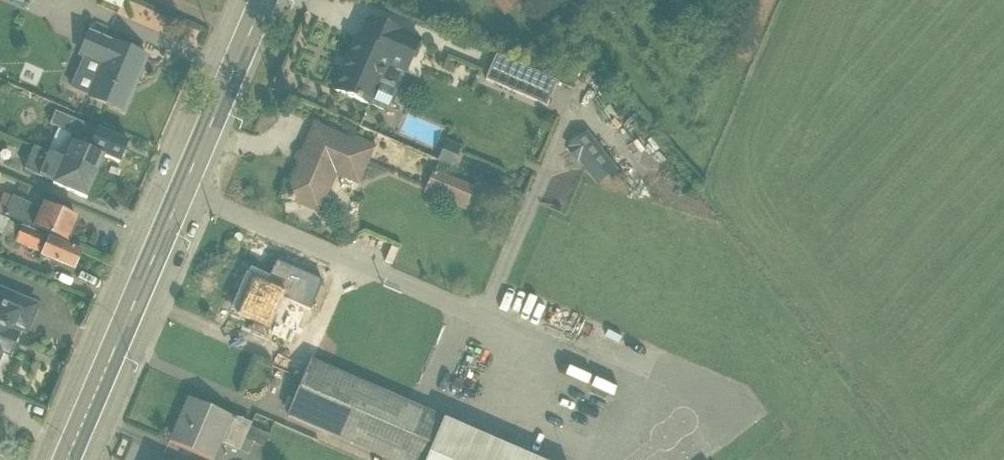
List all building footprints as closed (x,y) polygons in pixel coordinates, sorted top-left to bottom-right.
[(529,13),(543,0),(517,0),(529,13)] [(409,76),(424,43),(361,15),(329,86),(371,105),(389,66),(409,76)] [(66,88),(125,114),(150,55),(91,29),(66,88)] [(518,50),(507,79),(570,104),(582,75),(518,50)] [(616,90),(629,92),(631,77),(618,75),(616,90)] [(65,160),(99,175),(106,159),(122,166),(132,142),(82,121),(65,160)] [(359,186),(375,147),(314,121),(281,198),(320,215),(336,176),(359,186)] [(624,180),(637,166),(602,134),(589,148),(624,180)] [(461,157),(477,166),(484,151),(468,143),(461,157)] [(23,171),(89,199),(99,175),(65,160),(34,147),(23,171)] [(447,188),(489,208),(498,189),(455,169),(447,188)] [(3,217),(71,245),(82,219),(44,203),(42,209),(11,196),(3,217)] [(12,245),(75,273),(82,256),(19,228),(12,245)] [(265,332),(269,333),(281,306),(307,317),(318,292),(287,279),(282,291),(252,278),(236,315),(249,321),(246,327),(264,335),(265,332)] [(39,301),(0,285),(0,353),(1,351),(11,355),(22,328),(27,331),(39,301)] [(285,416),(387,459),(539,459),(443,418),(443,416),(310,359),(285,416)] [(170,440),(215,459),(234,414),(188,396),(170,440)]
